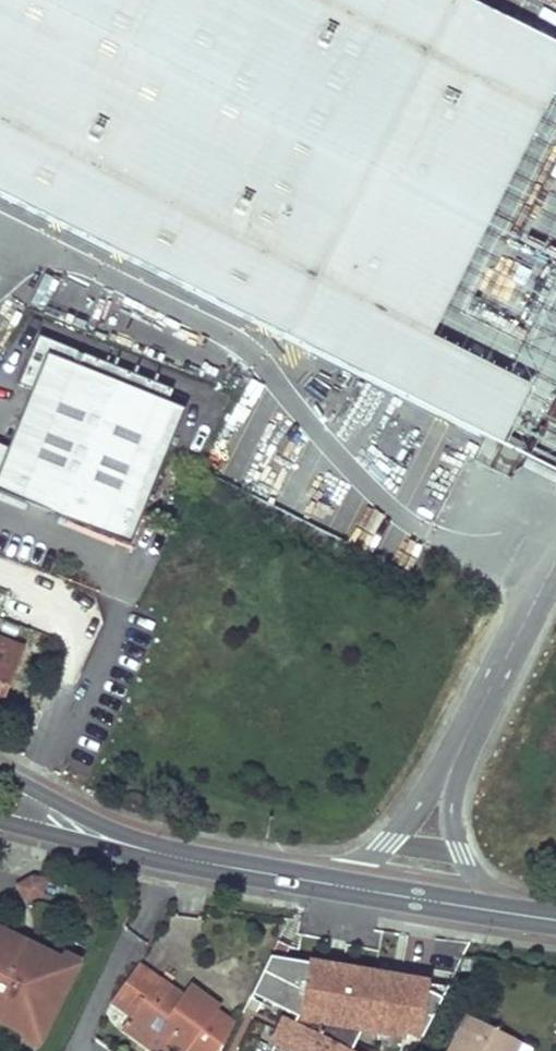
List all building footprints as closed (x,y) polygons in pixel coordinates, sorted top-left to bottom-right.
[(338,370),(512,19),(473,0),(0,0),(0,202),(338,370)] [(512,19),(338,370),(555,478),(555,41),(512,19)] [(0,462),(0,481),(128,528),(181,401),(43,350),(0,462)] [(17,649),(0,643),(0,691),(17,649)] [(31,878),(15,887),(23,901),(38,893),(44,881),(35,879),(31,878)] [(25,1034),(28,1027),(43,1034),(72,972),(58,965),(61,958),(0,929),(0,1022),(25,1034)] [(186,1050),(218,1050),(231,1026),(214,1013),(217,1008),(187,987),(180,998),(176,1002),(153,985),(157,981),(136,966),(110,1002),(129,1016),(177,1050),(186,1050)] [(157,981),(153,985),(176,1002),(180,998),(157,981)] [(266,1050),(329,1050),(345,1018),(294,993),(266,1050)] [(121,1027),(154,1050),(177,1050),(129,1016),(121,1027)] [(447,1050),(531,1050),(532,1049),(465,1016),(447,1050)]
